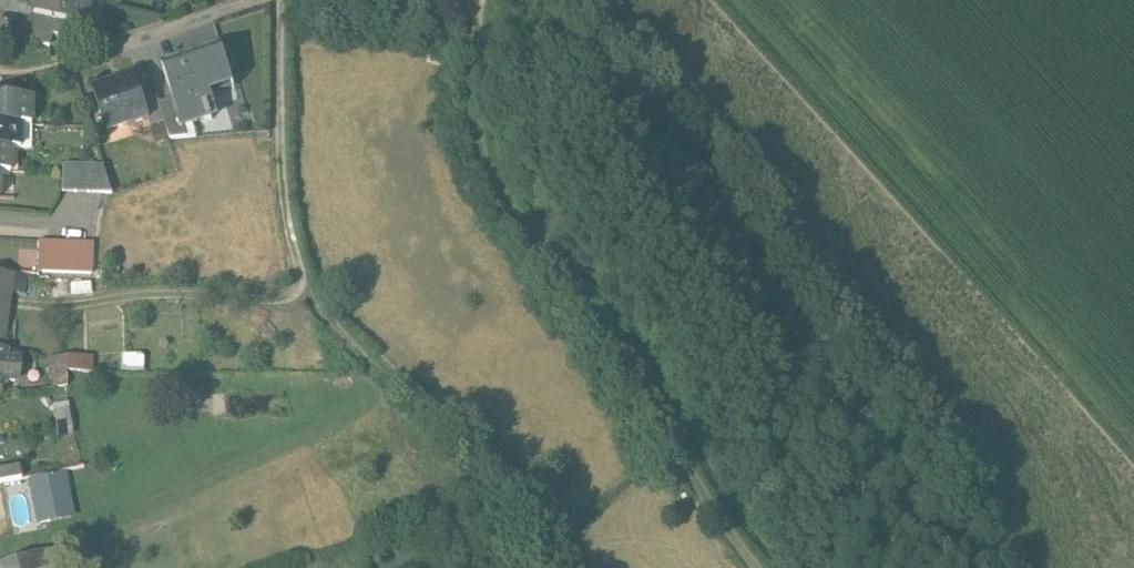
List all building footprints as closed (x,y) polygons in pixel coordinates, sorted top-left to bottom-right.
[(35,13),(35,14),(65,21),(86,26),(92,1),(87,0),(38,0),(35,13)] [(65,21),(35,14),(35,13),(30,12),(27,25),(53,31),(53,32),(62,34),(65,21)] [(53,31),(27,25),(24,38),(50,44),(53,32),(53,31)] [(222,49),(163,68),(173,99),(182,128),(186,126),(208,119),(209,121),(212,120),(203,92),(232,83),(222,49)] [(137,77),(95,90),(107,128),(128,121),(129,125),(148,119),(150,119),(145,102),(137,77)] [(0,98),(0,123),(26,124),(27,98),(0,98)] [(157,98),(145,102),(150,119),(148,119),(150,125),(164,121),(159,104),(157,98)] [(173,99),(159,104),(164,121),(170,139),(187,137),(186,126),(182,128),(173,99)] [(8,148),(30,148),(31,124),(26,124),(0,123),(0,147),(8,148)] [(77,164),(63,164),(62,190),(75,191),(77,164)] [(90,165),(77,164),(75,191),(89,191),(90,165)] [(103,165),(90,165),(89,191),(112,192),(103,165)] [(93,243),(38,241),(37,269),(92,272),(93,243)] [(0,274),(0,349),(12,275),(0,274)] [(18,384),(22,362),(11,359),(12,352),(0,350),(0,388),(7,389),(9,382),(18,384)] [(141,355),(123,355),(123,372),(147,372),(147,361),(141,355)] [(95,372),(95,359),(52,360),(56,383),(69,381),(67,371),(95,372)] [(56,406),(58,424),(71,422),(69,405),(56,406)] [(40,525),(74,518),(65,475),(31,482),(40,525)] [(1,567),(51,567),(46,553),(1,567)]
